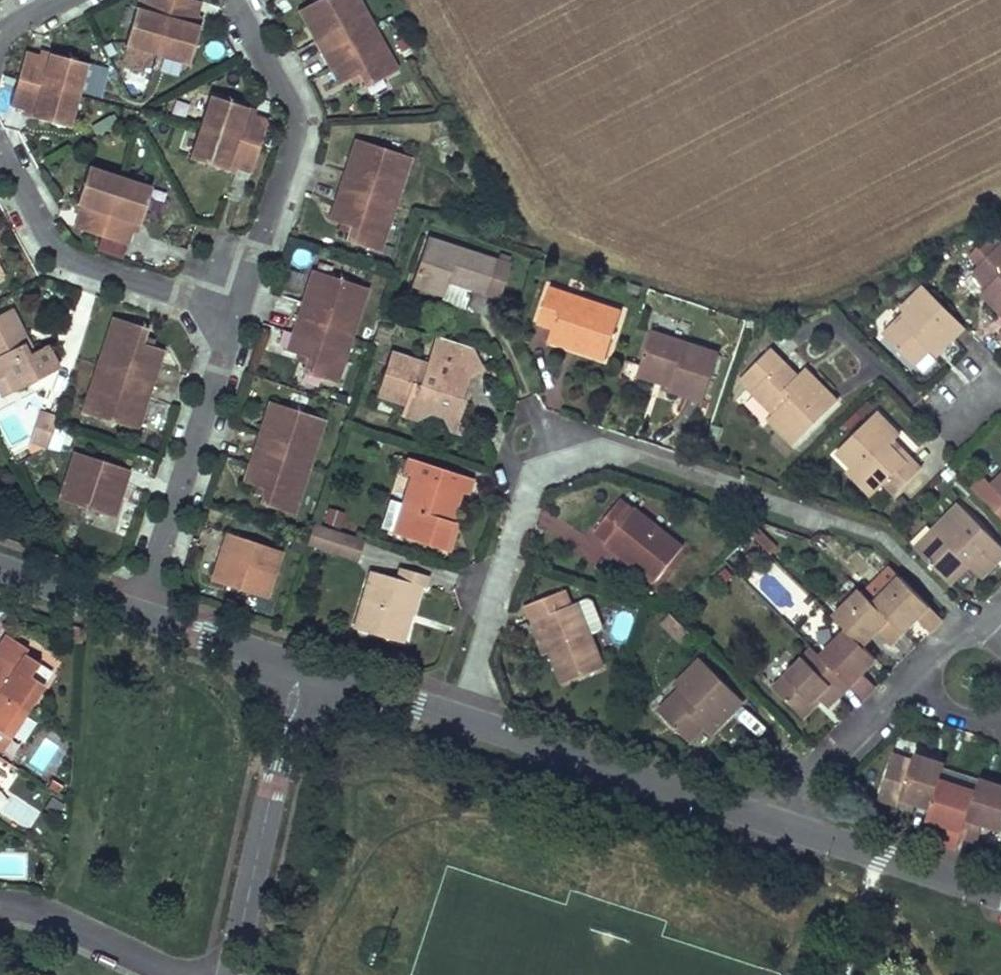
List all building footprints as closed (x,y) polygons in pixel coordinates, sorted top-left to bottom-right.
[(157,55),(173,0),(143,0),(143,1),(141,9),(136,7),(125,45),(157,55)] [(157,55),(189,64),(200,26),(195,25),(197,16),(202,2),(196,0),(173,0),(157,55)] [(322,54),(375,25),(361,0),(315,0),(298,10),(315,41),(322,54)] [(399,69),(375,25),(322,54),(329,67),(338,84),(349,78),(358,74),(361,79),(366,87),(399,69)] [(18,79),(79,96),(88,64),(49,53),(48,58),(40,56),(25,52),(18,79)] [(93,63),(86,93),(102,97),(109,67),(93,63)] [(361,79),(358,74),(349,78),(352,84),(361,79)] [(70,128),(79,96),(18,79),(10,106),(25,110),(33,112),(32,118),(70,128)] [(210,95),(199,127),(259,147),(268,121),(254,116),(246,113),(248,108),(210,95)] [(259,147),(199,127),(188,158),(226,171),(228,166),(236,169),(244,172),(250,174),(259,147)] [(345,170),(339,187),(396,205),(412,157),(355,138),(345,170)] [(101,237),(120,176),(89,166),(76,204),(81,205),(79,214),(74,228),(101,237)] [(152,187),(120,176),(101,237),(128,245),(132,231),(135,223),(140,224),(152,187)] [(381,253),(396,205),(339,187),(329,219),(340,223),(350,226),(348,232),(345,241),(381,253)] [(348,232),(350,226),(340,223),(339,229),(348,232)] [(496,258),(428,236),(412,286),(443,296),(448,282),(485,294),(485,292),(500,297),(510,264),(508,264),(498,260),(496,260),(496,258)] [(997,248),(987,239),(969,256),(979,266),(973,272),(988,287),(995,294),(988,300),(997,309),(1000,313),(1000,244),(997,248)] [(498,260),(508,264),(510,257),(500,254),(498,260)] [(302,301),(297,317),(354,336),(370,288),(312,269),(302,301)] [(965,327),(924,287),(902,310),(906,314),(884,336),(915,365),(929,350),(936,344),(942,350),(965,327)] [(988,300),(995,294),(988,287),(982,294),(988,300)] [(621,312),(550,288),(537,323),(552,329),(550,336),(576,344),(574,349),(605,360),(621,312)] [(0,315),(0,378),(6,375),(14,391),(59,369),(47,345),(28,355),(21,341),(26,338),(22,331),(11,309),(0,315)] [(113,316),(97,364),(154,383),(159,367),(165,350),(153,346),(143,343),(145,338),(148,328),(113,316)] [(339,383),(354,336),(297,317),(291,336),(286,350),(298,354),(308,357),(306,363),(303,372),(339,383)] [(704,400),(718,354),(651,332),(640,365),(674,377),(671,386),(670,390),(704,400)] [(460,397),(450,393),(443,379),(438,377),(444,360),(462,367),(467,376),(482,368),(472,347),(437,336),(428,364),(392,353),(380,390),(393,394),(391,399),(406,403),(403,414),(416,418),(429,411),(456,420),(460,409),(463,398),(460,397)] [(574,349),(576,344),(550,336),(549,341),(574,349)] [(942,350),(936,344),(929,350),(936,357),(942,350)] [(795,444),(837,401),(812,376),(804,383),(797,376),(770,349),(745,374),(758,387),(753,392),(774,414),(769,419),(795,444)] [(306,363),(308,357),(298,354),(296,360),(306,363)] [(443,379),(450,393),(460,397),(467,376),(462,367),(444,360),(438,377),(443,379)] [(154,383),(97,364),(82,411),(139,430),(146,409),(154,383)] [(671,386),(674,377),(640,365),(637,375),(671,386)] [(797,376),(804,383),(812,376),(805,369),(797,376)] [(14,391),(6,375),(0,378),(0,391),(3,397),(14,391)] [(393,394),(380,390),(378,394),(391,399),(393,394)] [(260,430),(254,449),(311,468),(326,420),(269,401),(260,430)] [(0,410),(0,415),(12,445),(30,438),(16,403),(0,410)] [(30,440),(48,446),(58,419),(40,412),(30,440)] [(877,413),(838,452),(852,467),(877,492),(886,483),(897,494),(922,470),(910,457),(905,461),(890,446),(895,442),(900,436),(877,413)] [(890,446),(905,461),(910,457),(895,442),(890,446)] [(27,444),(15,451),(19,459),(31,452),(27,444)] [(295,515),(311,468),(254,449),(248,467),(243,482),(255,486),(264,489),(263,495),(260,504),(295,515)] [(58,499),(115,518),(123,495),(131,470),(74,451),(58,499)] [(394,533),(441,549),(451,520),(455,509),(461,492),(468,495),(474,479),(410,457),(409,459),(405,473),(414,476),(394,533)] [(397,470),(405,473),(409,459),(401,457),(397,470)] [(873,496),(877,492),(852,467),(848,471),(873,496)] [(992,486),(1000,496),(1000,477),(992,486)] [(263,495),(264,489),(255,486),(253,492),(263,495)] [(683,547),(634,508),(633,510),(620,500),(610,513),(595,531),(607,541),(605,543),(618,554),(621,550),(637,563),(634,567),(654,583),(683,547)] [(959,505),(934,530),(940,536),(921,555),(950,584),(969,565),(981,578),(992,567),(1000,558),(1000,546),(959,505)] [(341,526),(343,510),(325,507),(323,523),(341,526)] [(451,520),(441,549),(449,552),(459,522),(451,520)] [(358,537),(314,523),(307,544),(351,559),(358,537)] [(777,548),(758,528),(752,534),(771,554),(777,548)] [(921,555),(940,536),(934,530),(915,549),(921,555)] [(283,551),(226,533),(223,542),(211,580),(268,599),(283,551)] [(358,537),(351,559),(358,561),(365,540),(358,537)] [(637,563),(621,550),(618,554),(634,567),(637,563)] [(747,561),(740,553),(733,559),(740,567),(747,561)] [(372,570),(355,628),(397,641),(406,612),(412,614),(413,614),(415,607),(421,587),(426,588),(429,576),(401,568),(398,578),(372,570)] [(875,604),(902,577),(892,568),(865,594),(875,604)] [(902,577),(875,604),(903,633),(918,619),(931,632),(944,620),(902,577)] [(603,668),(577,603),(571,605),(565,590),(526,605),(532,621),(538,618),(551,652),(564,684),(603,668)] [(903,633),(875,604),(865,594),(861,590),(834,616),(847,630),(863,646),(877,632),(891,645),(903,633)] [(406,612),(397,641),(404,643),(412,614),(406,612)] [(683,643),(691,635),(671,614),(663,622),(683,643)] [(551,652),(538,618),(532,621),(545,654),(551,652)] [(863,646),(847,630),(821,656),(850,686),(863,699),(876,687),(862,674),(877,660),(863,646)] [(28,712),(33,704),(34,705),(41,694),(40,693),(45,685),(30,676),(34,669),(35,670),(40,663),(25,653),(28,648),(5,634),(0,642),(0,657),(0,658),(7,662),(0,672),(0,694),(28,712)] [(835,700),(850,686),(821,656),(813,649),(774,687),(803,718),(821,700),(828,707),(835,700)] [(743,701),(701,659),(676,684),(681,689),(659,711),(689,741),(703,726),(710,720),(718,727),(733,712),(743,701)] [(28,712),(0,694),(0,750),(2,751),(16,730),(17,731),(25,720),(23,719),(28,712)] [(718,727),(710,720),(703,726),(711,734),(718,727)] [(44,775),(61,745),(44,735),(27,765),(44,775)] [(957,744),(954,755),(964,758),(968,748),(957,744)] [(944,768),(945,765),(915,755),(913,762),(893,756),(880,798),(901,805),(903,798),(917,803),(931,807),(944,768)] [(944,768),(931,807),(927,819),(946,825),(940,845),(957,850),(961,836),(980,780),(944,768)] [(980,780),(961,836),(978,842),(984,824),(1000,829),(1000,787),(980,780)] [(917,803),(903,798),(901,805),(915,810),(917,803)]
